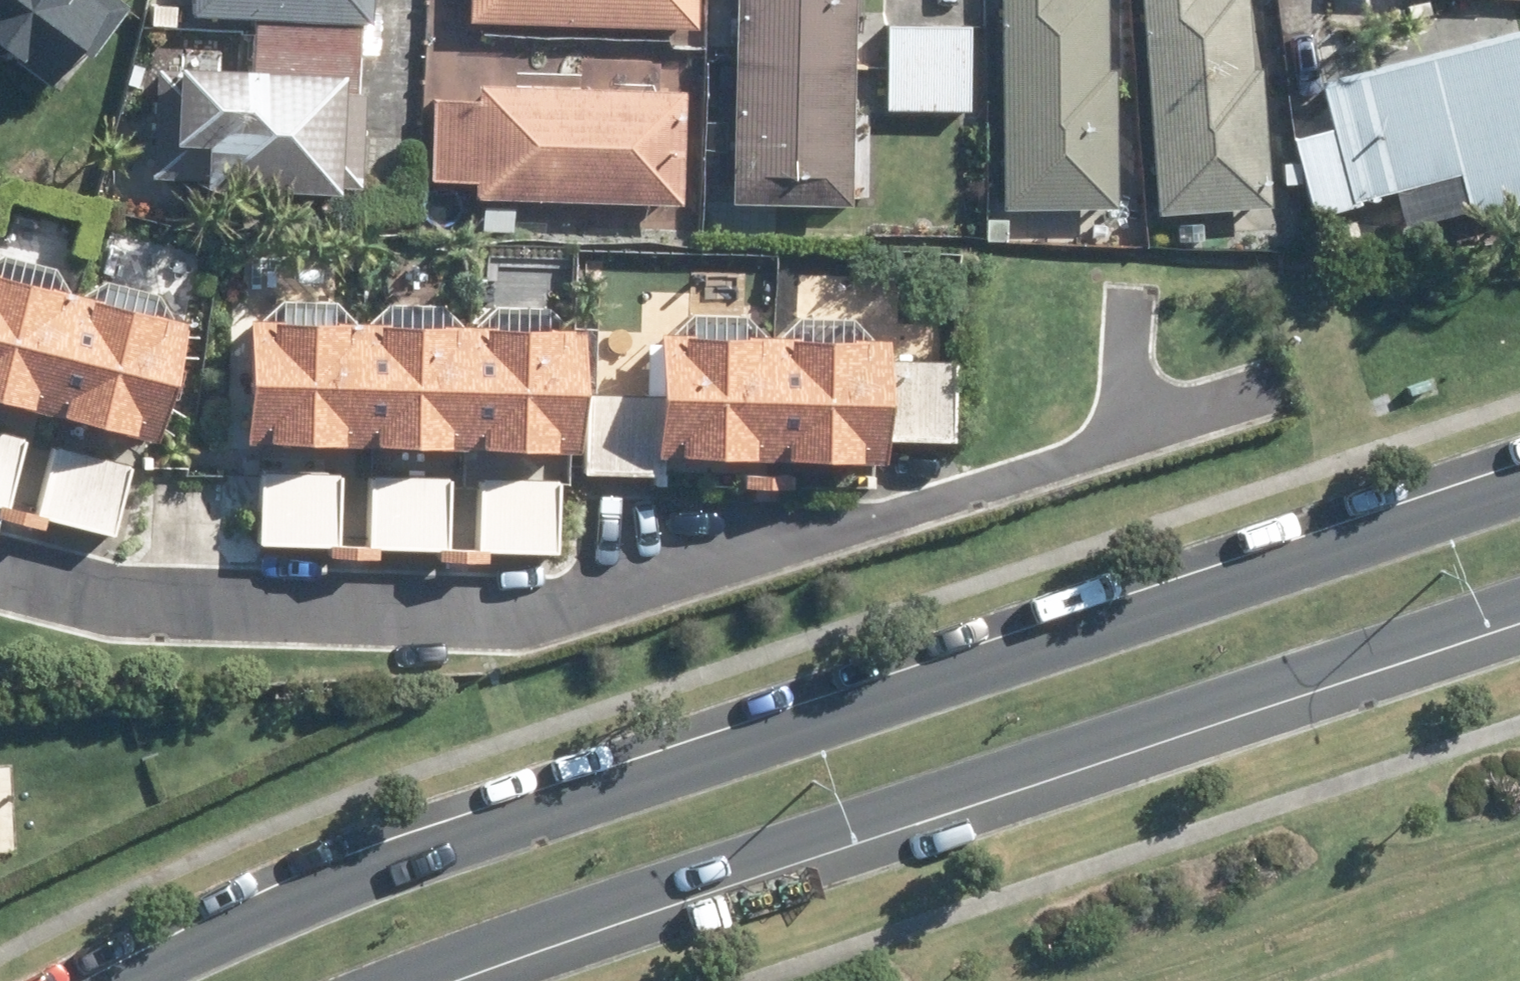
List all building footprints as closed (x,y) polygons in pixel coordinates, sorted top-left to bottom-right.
[(40,98),(67,61),(82,72),(124,14),(105,0),(0,0),(0,68),(40,98)] [(365,0),(189,0),(189,21),(248,24),(246,83),(352,88),(354,33),(364,33),(365,0)] [(464,26),(691,36),(692,0),(465,0),(464,26)] [(728,213),(844,215),(847,0),(731,0),(728,213)] [(1000,218),(1111,217),(1110,79),(1102,79),(1101,0),(998,0),(1000,218)] [(1154,220),(1268,212),(1257,79),(1250,78),(1244,0),(1138,0),(1154,220)] [(887,34),(885,115),(965,116),(966,35),(887,34)] [(1327,139),(1291,147),(1309,220),(1456,183),(1466,221),(1519,208),(1519,40),(1316,90),(1327,139)] [(132,68),(128,90),(142,92),(146,71),(132,68)] [(151,83),(148,183),(201,186),(201,202),(327,206),(329,192),(356,193),(359,103),(332,102),(333,89),(151,83)] [(424,185),(466,186),(466,204),(676,210),(679,100),(476,93),(476,111),(427,108),(424,185)] [(480,235),(511,236),(511,215),(480,214),(480,235)] [(1004,224),(982,225),(983,245),(1005,244),(1004,224)] [(38,423),(72,303),(68,302),(49,269),(10,259),(0,265),(0,412),(38,423)] [(38,423),(144,451),(177,327),(168,324),(153,299),(109,286),(77,305),(72,303),(38,423)] [(243,327),(240,453),(355,456),(359,332),(355,332),(328,311),(277,308),(254,327),(243,327)] [(359,332),(355,456),(460,460),(464,338),(461,338),(435,310),(386,309),(362,332),(359,332)] [(464,338),(460,460),(569,463),(572,339),(565,339),(543,315),(493,314),(467,338),(464,338)] [(766,471),(769,350),(765,350),(744,327),(685,325),(660,348),(650,348),(647,401),(579,400),(577,481),(657,482),(657,469),(765,472),(766,471)] [(769,350),(766,471),(876,474),(877,451),(947,452),(950,368),(881,366),(880,352),(873,351),(853,330),(794,328),(772,350),(769,350)] [(0,442),(0,519),(2,520),(21,448),(0,442)] [(49,452),(30,522),(109,542),(127,475),(49,452)] [(333,484),(257,481),(255,552),(331,557),(333,484)] [(367,485),(364,556),(441,558),(443,487),(367,485)] [(553,491),(476,488),(474,559),(550,562),(553,491)]
